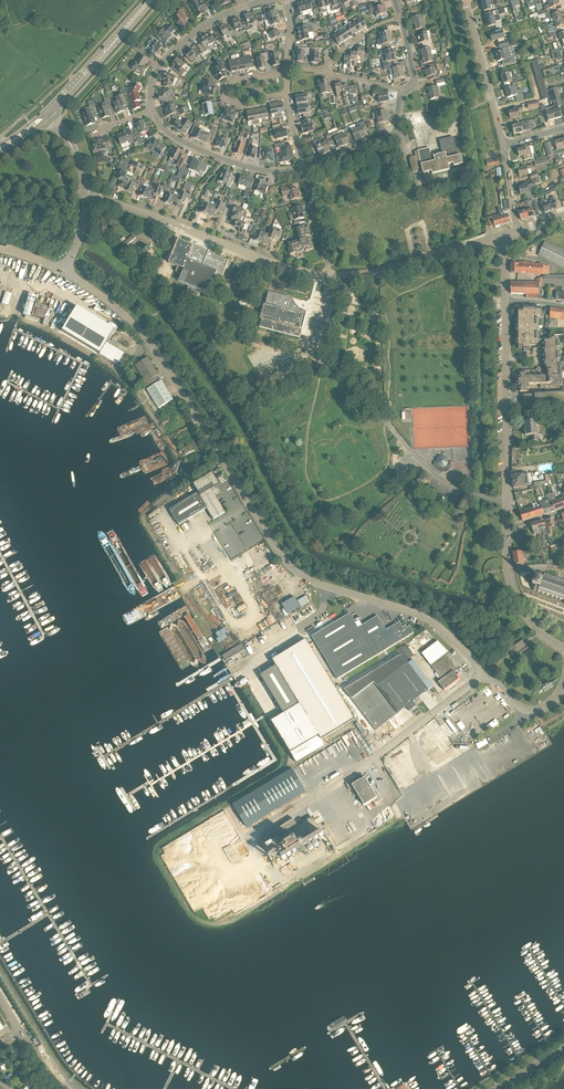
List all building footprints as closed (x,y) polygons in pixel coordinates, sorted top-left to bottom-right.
[(319,14),(316,6),(312,7),(311,2),(310,0),(304,2),(307,12),(308,15),(314,13),(314,15),(319,14)] [(328,12),(324,0),(318,0),(319,5),(316,6),(319,14),(322,12),(323,14),(328,12)] [(330,0),(324,0),(328,12),(331,11),(331,12),(334,11),(330,0)] [(340,1),(337,2),(336,0),(330,0),(334,11),(343,8),(340,1)] [(343,0),(340,1),(343,8),(344,14),(347,12),(345,5),(350,3),(352,8),(358,6),(356,0),(343,0)] [(495,5),(499,4),(498,0),(492,0),(489,1),(489,0),(482,2),(484,12),(492,9),(491,7),(495,5)] [(512,8),(519,6),(517,0),(510,0),(512,8)] [(528,8),(535,6),(533,0),(526,0),(528,8)] [(548,2),(544,4),(545,7),(545,10),(538,12),(537,12),(538,16),(545,14),(551,12),(550,8),(558,6),(556,0),(548,2)] [(191,5),(198,18),(205,14),(204,12),(208,10),(203,1),(199,2),(199,1),(191,5)] [(303,1),(297,3),(297,4),(298,4),(300,12),(297,14),(298,17),(301,16),(303,16),(303,13),(307,12),(304,2),(303,1)] [(369,6),(369,7),(371,13),(375,12),(377,17),(387,14),(385,6),(378,7),(377,4),(369,6)] [(263,22),(269,20),(280,17),(279,14),(278,14),(277,11),(272,13),(270,6),(263,8),(265,14),(264,15),(265,18),(262,19),(263,22)] [(488,27),(494,26),(496,25),(496,28),(502,27),(500,20),(499,15),(501,14),(506,13),(505,9),(490,13),(491,17),(486,18),(488,27)] [(187,20),(189,18),(183,10),(177,14),(179,16),(174,19),(182,29),(189,24),(187,20)] [(551,12),(545,14),(546,17),(548,17),(549,20),(554,18),(555,21),(563,19),(560,12),(552,15),(551,12)] [(253,19),(251,14),(245,16),(249,26),(252,25),(253,28),(259,25),(256,18),(253,19)] [(422,16),(411,18),(413,25),(415,24),(416,30),(425,28),(423,19),(422,16)] [(280,17),(269,20),(271,26),(280,24),(280,21),(281,20),(280,17)] [(359,20),(358,18),(357,17),(356,19),(363,30),(367,27),(362,19),(359,20)] [(239,18),(232,21),(236,31),(239,29),(241,32),(247,30),(244,22),(241,23),(239,18)] [(358,33),(363,30),(356,19),(353,20),(355,23),(352,24),(358,33)] [(557,28),(563,26),(563,23),(563,19),(555,21),(555,24),(547,26),(549,34),(558,32),(557,28)] [(299,35),(313,32),(311,23),(306,24),(306,27),(298,28),(299,35)] [(350,26),(348,24),(348,23),(346,25),(353,36),(358,33),(352,24),(350,26)] [(159,35),(166,43),(173,36),(170,34),(174,30),(169,25),(165,29),(159,35)] [(228,29),(225,25),(219,28),(224,37),(227,36),(229,38),(235,35),(231,28),(228,29)] [(343,27),(341,28),(348,39),(353,36),(346,25),(343,27)] [(341,28),(339,30),(336,31),(343,42),(348,39),(341,28)] [(499,35),(503,34),(504,37),(509,35),(509,34),(510,33),(508,28),(501,30),(494,32),(495,33),(490,34),(492,41),(500,39),(499,35)] [(382,39),(392,37),(391,32),(386,33),(385,29),(378,31),(379,34),(381,34),(382,39)] [(280,31),(272,33),(274,39),(282,37),(281,33),(280,34),(280,31)] [(339,45),(343,42),(336,31),(334,32),(335,33),(332,35),(339,45)] [(433,44),(434,44),(433,43),(436,39),(433,36),(432,38),(431,38),(430,31),(420,33),(421,36),(418,37),(419,40),(417,41),(418,44),(422,43),(423,46),(433,44)] [(313,42),(312,39),(314,39),(313,32),(299,35),(300,41),(306,40),(306,44),(313,42)] [(560,41),(563,40),(563,33),(559,35),(558,32),(549,34),(550,38),(555,37),(555,39),(559,38),(560,41)] [(221,42),(216,34),(213,37),(211,33),(205,37),(210,45),(214,43),(215,45),(216,46),(221,42)] [(207,48),(210,45),(205,37),(199,40),(201,44),(198,46),(203,54),(208,51),(208,49),(207,48)] [(392,37),(382,39),(377,40),(379,45),(381,45),(382,49),(389,47),(388,44),(393,43),(392,37)] [(556,43),(558,49),(563,48),(563,47),(563,40),(560,41),(556,43)] [(147,50),(156,57),(159,52),(158,51),(162,47),(155,41),(150,46),(150,47),(147,50)] [(432,55),(431,51),(434,51),(433,44),(423,46),(423,50),(419,51),(420,54),(422,54),(423,57),(432,55)] [(368,48),(365,47),(362,47),(362,48),(358,48),(358,51),(358,56),(358,60),(361,60),(361,62),(364,62),(364,61),(367,61),(368,48)] [(389,50),(389,47),(382,49),(382,50),(381,50),(380,52),(380,54),(382,55),(382,57),(382,58),(385,57),(396,55),(394,49),(389,50)] [(198,59),(197,58),(200,55),(196,48),(193,52),(190,48),(187,51),(186,50),(184,52),(185,53),(184,54),(193,63),(198,59)] [(309,55),(309,48),(302,48),(302,51),(298,51),(297,62),(305,63),(305,55),(309,55)] [(316,52),(316,49),(309,48),(309,55),(312,56),(311,63),(319,64),(320,53),(316,52)] [(496,53),(498,62),(506,60),(505,57),(511,56),(512,56),(517,55),(515,48),(506,50),(507,53),(504,54),(504,51),(496,53)] [(563,51),(558,52),(553,54),(555,60),(559,58),(560,60),(563,59),(563,51)] [(278,55),(275,55),(274,52),(267,53),(268,60),(272,59),(273,67),(280,66),(278,55)] [(265,61),(268,60),(267,53),(265,54),(260,54),(261,58),(257,59),(259,70),(266,68),(265,61)] [(427,67),(437,65),(438,64),(436,54),(432,55),(423,57),(423,61),(421,61),(422,65),(426,64),(427,67)] [(132,70),(143,76),(148,68),(145,66),(149,59),(141,55),(137,62),(132,70)] [(384,67),(397,64),(396,55),(385,57),(386,62),(383,63),(384,67)] [(246,69),(254,68),(252,56),(244,58),(246,69)] [(239,71),(246,69),(244,58),(237,59),(239,71)] [(178,59),(173,65),(176,68),(174,70),(182,77),(186,71),(183,68),(186,65),(178,59)] [(231,72),(239,71),(237,59),(229,61),(231,72)] [(540,69),(539,66),(538,60),(531,62),(535,74),(541,72),(540,69)] [(222,70),(225,68),(222,61),(216,65),(218,68),(212,71),(215,76),(216,76),(219,81),(225,78),(223,74),(224,73),(223,72),(224,72),(223,71),(222,71),(222,70)] [(390,75),(394,74),(404,72),(403,66),(398,67),(397,64),(384,67),(384,70),(389,69),(390,75)] [(439,71),(438,71),(437,65),(427,67),(428,70),(423,71),(424,74),(426,74),(427,78),(429,77),(430,80),(436,79),(440,78),(439,75),(440,74),(440,71),(439,71)] [(404,72),(394,74),(395,80),(393,80),(394,83),(401,82),(400,79),(405,78),(404,72)] [(539,87),(545,85),(541,72),(535,74),(539,87)] [(177,78),(167,73),(164,79),(165,80),(164,87),(172,88),(173,84),(177,78)] [(504,84),(511,82),(512,85),(519,83),(518,77),(512,79),(510,73),(502,75),(504,84)] [(215,83),(204,80),(202,89),(204,90),(203,95),(209,96),(209,95),(214,96),(216,87),(214,87),(215,83)] [(328,80),(320,82),(322,94),(330,93),(328,80)] [(138,93),(142,87),(134,83),(129,92),(131,98),(130,98),(134,110),(141,108),(138,102),(141,101),(138,93)] [(340,92),(343,91),(342,84),(338,84),(338,83),(335,83),(338,97),(341,97),(340,92)] [(346,94),(350,93),(349,86),(349,85),(345,86),(345,84),(342,85),(342,84),(343,91),(344,99),(346,107),(350,107),(350,104),(347,105),(346,99),(347,99),(346,94)] [(543,100),(549,98),(545,85),(539,87),(543,100)] [(357,95),(356,87),(352,87),(352,86),(349,86),(350,93),(351,101),(354,100),(353,95),(357,95)] [(436,100),(440,99),(438,86),(427,88),(429,95),(430,95),(431,100),(435,99),(436,100)] [(515,91),(515,90),(514,87),(506,89),(508,98),(515,96),(516,99),(523,97),(521,90),(515,91)] [(563,106),(559,94),(557,88),(550,90),(553,102),(557,101),(558,104),(551,106),(552,108),(553,111),(555,119),(562,117),(559,107),(563,106)] [(128,105),(127,102),(124,95),(122,89),(120,90),(122,96),(115,98),(117,102),(114,104),(117,114),(126,111),(124,107),(128,105)] [(163,106),(171,103),(171,90),(160,90),(160,96),(161,96),(161,100),(163,106)] [(380,103),(389,101),(388,93),(384,94),(383,91),(372,93),(373,98),(379,97),(380,103)] [(311,106),(311,104),(310,98),(308,99),(307,95),(305,95),(305,94),(303,95),(300,95),(300,96),(296,97),(297,104),(303,103),(304,107),(309,106),(311,106)] [(205,117),(211,116),(214,115),(212,104),(216,103),(215,99),(201,101),(201,102),(203,110),(202,110),(204,110),(205,117)] [(98,107),(102,119),(111,116),(109,111),(113,110),(109,101),(103,103),(103,105),(98,107)] [(528,110),(540,107),(538,101),(527,103),(528,110)] [(285,112),(285,110),(283,102),(276,103),(279,118),(283,117),(282,113),(285,112)] [(276,118),(279,118),(276,103),(270,105),(272,115),(275,114),(276,118)] [(86,108),(88,113),(83,114),(88,126),(95,123),(93,116),(97,114),(94,105),(86,108)] [(175,105),(166,108),(167,113),(166,114),(167,117),(177,113),(179,112),(180,116),(188,113),(186,107),(178,110),(179,110),(176,111),(175,105)] [(309,106),(304,107),(298,108),(298,109),(297,109),(298,114),(299,114),(299,115),(303,114),(304,118),(313,117),(312,109),(310,110),(309,106)] [(524,110),(523,107),(514,109),(514,111),(509,112),(511,119),(520,117),(519,111),(524,110)] [(262,119),(263,123),(266,123),(266,119),(269,118),(267,108),(260,109),(262,119)] [(373,119),(388,116),(387,111),(382,112),(381,108),(375,109),(374,109),(375,113),(374,113),(373,114),(373,119)] [(549,121),(555,119),(553,111),(552,108),(547,109),(547,108),(545,108),(546,111),(546,113),(549,121)] [(259,120),(262,119),(260,109),(254,110),(256,125),(260,124),(259,120)] [(223,120),(233,124),(237,114),(233,113),(233,112),(230,111),(230,112),(226,110),(223,120)] [(253,125),(256,125),(254,110),(247,112),(249,122),(252,121),(253,125)] [(373,119),(378,118),(379,124),(377,124),(378,131),(385,130),(384,123),(389,122),(388,116),(373,119)] [(178,120),(174,126),(178,129),(185,134),(193,124),(185,119),(182,123),(178,120)] [(313,125),(311,119),(303,121),(305,127),(302,127),(303,134),(315,131),(313,125)] [(528,124),(530,124),(529,120),(521,122),(522,123),(512,126),(514,134),(524,132),(523,131),(530,129),(528,124)] [(144,121),(136,124),(137,128),(134,129),(137,139),(143,136),(142,133),(148,131),(144,121)] [(206,127),(201,125),(196,123),(191,134),(194,135),(193,138),(200,141),(201,141),(200,140),(204,132),(206,127)] [(357,129),(355,124),(350,127),(351,130),(348,131),(351,137),(354,136),(356,141),(361,139),(357,129)] [(357,129),(361,139),(366,136),(365,132),(368,130),(365,124),(361,125),(362,127),(357,129)] [(200,140),(201,141),(208,143),(209,141),(212,143),(218,129),(213,126),(209,135),(204,132),(200,140)] [(348,131),(346,127),(343,128),(345,134),(340,136),(344,146),(349,144),(348,139),(351,137),(348,131)] [(286,130),(279,131),(278,128),(277,128),(273,129),(269,130),(270,134),(275,133),(277,140),(288,137),(286,130)] [(123,134),(118,136),(121,145),(129,142),(130,143),(134,142),(130,130),(123,133),(123,134)] [(340,136),(338,132),(333,133),(333,132),(329,134),(334,145),(337,143),(339,148),(344,146),(340,136)] [(329,147),(334,145),(329,134),(326,135),(327,139),(323,141),(322,139),(320,140),(325,154),(331,151),(329,147)] [(227,148),(231,139),(225,136),(223,140),(220,138),(216,146),(222,149),(223,147),(227,148)] [(243,137),(240,136),(235,146),(237,146),(235,153),(242,156),(245,144),(241,143),(243,137)] [(432,174),(450,170),(448,165),(454,163),(454,166),(463,164),(461,155),(458,156),(455,146),(453,137),(439,140),(442,149),(443,154),(437,155),(437,157),(435,157),(434,156),(432,157),(430,148),(418,151),(414,152),(415,156),(415,158),(414,157),(413,157),(412,157),(412,158),(411,158),(411,159),(410,160),(410,161),(413,170),(413,171),(414,172),(415,172),(416,172),(417,172),(418,171),(418,170),(419,169),(418,169),(419,169),(421,174),(423,174),(432,172),(432,174)] [(167,147),(164,145),(159,142),(160,141),(158,139),(155,143),(152,141),(146,148),(153,153),(154,151),(161,156),(167,147)] [(107,154),(106,150),(111,149),(110,140),(99,141),(99,140),(93,140),(94,152),(101,151),(101,154),(103,156),(105,155),(107,154)] [(258,145),(253,143),(254,141),(250,140),(247,148),(251,149),(248,157),(255,159),(257,153),(256,153),(258,145)] [(320,156),(325,154),(320,140),(316,141),(317,144),(310,147),(313,153),(318,151),(320,156)] [(561,161),(560,159),(559,154),(563,153),(563,149),(562,140),(555,142),(557,150),(553,151),(554,155),(554,156),(556,162),(561,161)] [(554,155),(553,151),(550,142),(545,144),(548,157),(554,155)] [(281,162),(294,159),(292,154),(291,151),(291,150),(290,145),(284,147),(283,143),(275,145),(276,149),(281,148),(283,155),(280,156),(281,162)] [(533,158),(532,156),(531,151),(530,146),(526,147),(526,148),(518,150),(519,157),(523,156),(524,160),(533,158)] [(187,158),(182,156),(183,154),(181,153),(181,151),(175,148),(170,158),(171,158),(169,161),(175,164),(174,165),(182,168),(187,158)] [(260,149),(259,159),(263,159),(263,160),(266,160),(268,161),(273,162),(274,157),(273,157),(273,150),(268,150),(269,148),(263,148),(263,149),(260,149)] [(550,164),(548,159),(548,157),(537,160),(534,161),(536,168),(550,164)] [(499,164),(498,158),(486,160),(487,167),(499,164)] [(189,170),(203,176),(204,172),(205,173),(208,165),(194,159),(189,170)] [(139,162),(133,160),(131,166),(137,168),(139,162)] [(532,164),(522,167),(523,168),(518,169),(520,176),(528,174),(527,169),(533,168),(532,164)] [(122,166),(121,167),(120,167),(117,172),(120,174),(118,179),(121,180),(124,182),(127,175),(128,173),(129,169),(122,166)] [(236,177),(231,175),(232,173),(225,171),(223,173),(222,173),(219,181),(227,184),(226,186),(230,188),(236,177)] [(133,177),(127,175),(124,182),(121,180),(118,186),(127,190),(128,190),(132,179),(133,177)] [(248,198),(251,189),(255,179),(249,177),(248,178),(242,176),(239,185),(247,188),(244,197),(248,198)] [(537,182),(540,181),(539,177),(531,179),(532,182),(523,185),(523,187),(519,188),(521,195),(525,194),(531,192),(530,188),(535,187),(535,186),(538,185),(537,182)] [(138,181),(132,179),(128,190),(127,190),(127,191),(133,193),(135,189),(138,190),(141,183),(138,182),(138,181)] [(265,183),(258,180),(254,191),(261,193),(266,194),(269,186),(264,185),(265,183)] [(144,184),(141,183),(138,190),(141,191),(139,196),(146,198),(146,197),(149,189),(143,187),(144,184)] [(165,191),(168,185),(164,184),(163,188),(157,185),(156,188),(155,191),(154,194),(157,195),(160,197),(163,190),(165,191)] [(156,188),(151,186),(149,189),(146,197),(155,201),(157,195),(154,194),(155,191),(156,188)] [(294,186),(281,189),(283,197),(290,195),(291,200),(301,198),(298,189),(295,189),(294,186)] [(176,190),(171,188),(169,192),(168,194),(164,202),(171,205),(171,204),(174,196),(175,192),(176,190)] [(181,194),(175,192),(174,196),(171,204),(180,208),(182,202),(179,201),(180,197),(181,194)] [(182,202),(185,203),(187,198),(190,199),(193,193),(189,192),(188,195),(182,192),(181,194),(180,197),(179,201),(182,202)] [(550,211),(557,209),(556,206),(558,206),(555,197),(551,198),(551,200),(548,201),(550,211)] [(210,206),(205,204),(206,201),(203,199),(200,205),(203,206),(201,212),(207,214),(208,214),(207,213),(210,206)] [(550,211),(548,201),(547,201),(547,199),(540,201),(543,211),(544,210),(545,213),(550,211)] [(530,208),(528,202),(528,200),(523,203),(525,206),(526,210),(528,218),(535,216),(532,208),(530,208)] [(219,212),(221,213),(225,204),(219,202),(217,207),(216,210),(219,212)] [(217,207),(211,205),(210,206),(207,213),(208,214),(217,217),(219,212),(216,210),(217,207)] [(246,210),(244,210),(236,206),(233,212),(234,213),(243,216),(246,217),(248,213),(246,212),(246,210)] [(296,220),(305,218),(303,210),(304,210),(303,206),(291,209),(292,213),(294,212),(296,220)] [(507,211),(503,213),(502,208),(498,209),(499,214),(500,215),(503,225),(511,222),(507,211)] [(528,218),(526,210),(519,212),(521,220),(528,218)] [(241,222),(243,216),(234,213),(231,222),(236,224),(238,221),(241,222)] [(495,227),(503,225),(500,215),(488,218),(490,227),(491,227),(491,226),(494,225),(495,227)] [(246,224),(241,222),(238,221),(236,224),(235,227),(241,229),(240,232),(245,234),(247,231),(244,230),(246,224)] [(311,236),(308,225),(302,227),(302,228),(298,229),(295,230),(297,236),(299,235),(300,239),(302,238),(303,240),(301,241),(301,243),(299,244),(298,242),(295,242),(294,240),(288,241),(290,248),(289,249),(290,255),(314,249),(312,242),(311,243),(309,236),(311,236)] [(272,240),(274,241),(277,235),(280,236),(282,231),(278,229),(279,229),(273,226),(269,235),(268,238),(272,240)] [(263,234),(258,232),(259,229),(255,227),(255,228),(253,234),(256,235),(254,240),(260,242),(260,241),(263,234)] [(269,235),(263,233),(263,234),(260,241),(260,242),(269,245),(272,240),(268,238),(269,235)] [(133,235),(122,244),(125,247),(136,239),(133,235)] [(550,244),(545,241),(538,255),(543,258),(563,268),(563,251),(550,244)] [(210,258),(210,257),(211,254),(208,252),(209,251),(206,250),(206,251),(198,248),(195,254),(193,253),(190,260),(188,259),(179,282),(208,294),(216,275),(218,276),(223,263),(210,258)] [(146,255),(138,263),(144,269),(152,262),(146,255)] [(511,273),(543,274),(543,266),(544,263),(539,263),(539,264),(535,264),(535,263),(519,262),(519,264),(512,264),(511,273)] [(245,279),(248,270),(249,269),(244,267),(244,268),(235,264),(228,280),(235,283),(236,282),(243,285),(246,279),(245,279)] [(550,275),(550,266),(543,266),(543,274),(544,274),(543,278),(543,286),(546,286),(551,287),(563,287),(563,275),(550,275)] [(543,286),(543,278),(538,278),(538,279),(536,279),(536,282),(511,282),(511,294),(526,294),(526,298),(539,298),(539,286),(543,286)] [(551,288),(551,287),(546,286),(545,290),(547,290),(546,299),(555,300),(555,288),(551,288)] [(261,326),(302,338),(311,301),(272,291),(261,326)] [(2,304),(8,306),(12,294),(5,292),(2,304)] [(368,300),(368,299),(367,292),(360,293),(361,300),(368,300)] [(22,316),(29,318),(35,296),(28,294),(22,316)] [(30,318),(42,322),(47,307),(35,303),(30,318)] [(541,308),(536,308),(536,307),(523,307),(524,310),(518,310),(518,318),(517,318),(517,341),(518,340),(518,349),(530,349),(530,345),(533,345),(538,344),(538,343),(538,342),(538,317),(541,317),(541,308)] [(550,308),(549,327),(558,328),(558,319),(563,320),(563,310),(550,308)] [(112,331),(76,309),(63,333),(98,355),(112,331)] [(559,361),(559,338),(550,338),(550,341),(544,341),(544,365),(546,365),(546,370),(541,371),(541,370),(538,367),(536,370),(518,370),(515,372),(515,378),(518,380),(518,386),(520,386),(520,392),(527,392),(529,392),(529,384),(540,384),(540,388),(545,388),(545,391),(541,391),(541,394),(560,393),(560,385),(563,385),(562,372),(563,372),(563,361),(559,361)] [(106,343),(99,354),(117,365),(124,353),(106,343)] [(158,375),(148,358),(135,365),(148,386),(157,380),(155,377),(158,375)] [(162,381),(150,388),(147,390),(159,409),(161,407),(173,399),(162,381)] [(560,393),(541,394),(542,406),(527,406),(527,411),(563,409),(563,393),(560,393)] [(527,406),(542,406),(541,394),(524,395),(525,406),(527,406)] [(537,415),(531,416),(531,421),(525,422),(526,436),(532,435),(532,441),(538,440),(537,415)] [(414,449),(470,447),(469,431),(463,432),(463,437),(442,438),(441,433),(438,433),(438,431),(434,431),(434,433),(431,433),(431,437),(426,437),(425,433),(413,433),(414,449)] [(187,452),(198,445),(196,441),(185,448),(187,452)] [(448,461),(448,459),(445,456),(440,456),(437,459),(437,462),(434,462),(434,465),(442,472),(447,472),(451,468),(451,461),(448,461)] [(215,495),(212,490),(220,484),(213,473),(194,484),(199,493),(170,510),(179,525),(207,508),(214,519),(225,512),(215,495)] [(514,488),(519,487),(529,485),(528,474),(512,476),(514,488)] [(552,502),(551,497),(550,493),(546,495),(547,499),(539,502),(539,504),(541,504),(541,505),(543,514),(554,511),(552,502)] [(563,507),(563,503),(563,498),(562,498),(552,502),(554,511),(555,511),(563,507)] [(522,521),(543,514),(541,505),(532,508),(520,511),(520,514),(522,521)] [(551,528),(555,527),(553,518),(545,521),(548,536),(553,535),(551,528)] [(537,523),(539,530),(542,529),(544,536),(547,535),(547,533),(544,521),(537,523)] [(538,534),(540,541),(544,540),(543,536),(544,536),(542,529),(539,530),(537,523),(532,525),(531,525),(534,535),(538,534)] [(544,540),(540,541),(534,543),(537,552),(544,552),(542,548),(546,547),(546,546),(545,542),(544,540)] [(527,552),(514,552),(516,567),(524,567),(524,566),(524,564),(524,563),(524,560),(527,559),(527,557),(527,553),(527,552)] [(549,576),(550,575),(549,575),(548,576),(545,575),(545,574),(544,573),(544,574),(541,573),(541,572),(540,572),(540,573),(539,572),(539,573),(540,574),(538,577),(535,576),(532,584),(535,585),(534,589),(533,588),(533,589),(534,590),(535,591),(535,590),(538,591),(538,592),(539,592),(543,593),(542,594),(543,594),(543,593),(547,595),(546,595),(547,596),(548,595),(552,596),(551,597),(552,598),(552,597),(553,597),(556,598),(556,599),(557,599),(557,598),(560,599),(559,600),(561,601),(561,600),(563,601),(563,581),(563,580),(562,581),(559,579),(559,578),(558,578),(558,579),(554,578),(554,577),(553,576),(553,577),(549,576)] [(288,614),(297,609),(310,601),(306,595),(297,601),(295,597),(282,604),(288,614)] [(378,616),(358,628),(350,613),(312,636),(338,680),(414,633),(410,626),(407,628),(406,626),(404,626),(403,626),(400,622),(386,630),(378,616)] [(422,632),(426,637),(430,633),(426,628),(422,632)] [(276,666),(261,675),(284,714),(300,704),(320,738),(355,719),(307,640),(273,660),(276,666)] [(465,673),(449,652),(440,640),(422,653),(431,666),(432,665),(442,679),(438,682),(444,690),(459,679),(459,678),(465,673)] [(408,648),(406,645),(402,648),(408,658),(413,655),(408,648)] [(409,662),(408,663),(402,654),(345,689),(351,698),(375,730),(406,707),(410,711),(417,706),(413,702),(429,690),(409,662)] [(447,737),(457,731),(450,719),(440,725),(447,737)] [(533,742),(540,738),(544,735),(538,724),(526,730),(533,742)] [(507,734),(490,745),(494,750),(511,740),(507,734)] [(290,754),(296,764),(315,752),(309,742),(290,754)] [(435,758),(442,753),(437,746),(430,751),(435,758)] [(247,828),(307,792),(293,769),(255,791),(233,805),(247,828)] [(392,773),(395,781),(407,777),(404,769),(392,773)] [(375,804),(382,800),(379,794),(376,796),(365,778),(358,782),(357,780),(356,781),(356,779),(347,785),(350,790),(354,788),(355,790),(364,806),(373,800),(375,804)] [(294,819),(272,832),(262,838),(266,845),(273,858),(279,854),(283,860),(324,835),(313,817),(298,826),(294,819)] [(6,1064),(1,1066),(4,1072),(9,1069),(6,1064)]
